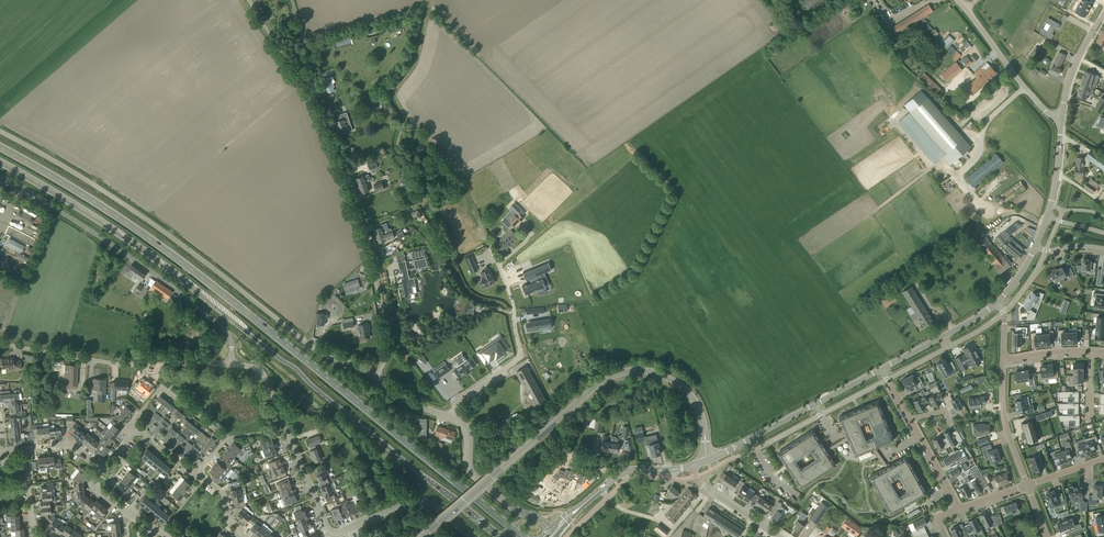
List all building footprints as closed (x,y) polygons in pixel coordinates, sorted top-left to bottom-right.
[(822,0),(800,0),(807,11),(822,0)] [(1074,10),(1076,11),(1079,13),(1085,16),(1092,3),(1087,0),(1082,0),(1078,6),(1077,6),(1074,10)] [(928,5),(898,24),(887,31),(891,38),(902,30),(932,11),(928,5)] [(1042,28),(1040,32),(1051,39),(1054,34),(1052,33),(1055,27),(1057,29),(1060,24),(1048,17),(1046,22),(1051,25),(1047,31),(1042,28)] [(924,19),(921,22),(936,36),(939,33),(924,19)] [(1068,48),(1074,34),(1066,31),(1060,45),(1068,48)] [(957,52),(950,45),(954,40),(948,34),(941,42),(954,54),(951,57),(955,61),(961,56),(958,51),(957,52)] [(335,41),(337,48),(353,44),(351,37),(335,41)] [(972,47),(968,42),(960,49),(964,54),(972,47)] [(320,47),(313,49),(315,56),(322,54),(320,49),(320,47)] [(1061,69),(1059,68),(1061,63),(1061,64),(1065,55),(1059,52),(1053,65),(1050,72),(1058,75),(1061,69)] [(971,57),(970,57),(974,62),(978,58),(974,54),(973,55),(971,57)] [(977,77),(984,84),(997,73),(990,65),(983,72),(980,68),(974,74),(977,77)] [(951,67),(941,75),(945,81),(948,79),(953,75),(956,73),(951,67)] [(1035,67),(1031,73),(1035,76),(1039,70),(1035,67)] [(1086,71),(1080,87),(1085,88),(1086,86),(1087,87),(1088,83),(1091,84),(1095,86),(1097,82),(1093,80),(1095,74),(1086,71)] [(919,77),(929,87),(934,82),(924,72),(919,77)] [(330,76),(322,79),(328,95),(335,92),(330,76)] [(984,84),(977,77),(966,87),(972,95),(984,84)] [(1092,95),(1095,86),(1091,84),(1088,83),(1087,87),(1086,86),(1085,88),(1080,87),(1077,97),(1086,100),(1088,94),(1092,95)] [(365,113),(383,107),(381,101),(380,101),(378,96),(369,99),(371,104),(363,107),(365,113)] [(971,146),(927,96),(899,121),(924,149),(923,150),(934,163),(942,156),(950,165),(971,146)] [(1103,106),(1103,98),(1101,97),(1094,108),(1100,112),(1103,106)] [(341,135),(353,130),(349,117),(351,116),(350,112),(339,116),(341,119),(336,121),(336,122),(335,122),(336,125),(337,125),(341,135)] [(1100,116),(1095,125),(1103,126),(1103,117),(1100,116)] [(355,146),(348,148),(351,157),(357,154),(355,146)] [(1103,170),(1103,159),(1094,151),(1091,149),(1085,156),(1085,158),(1077,157),(1076,165),(1075,174),(1083,175),(1084,166),(1089,166),(1090,160),(1103,170)] [(973,187),(1004,162),(996,153),(966,179),(973,187)] [(382,165),(379,157),(368,162),(372,172),(379,170),(382,165)] [(356,178),(358,184),(366,182),(374,179),(373,176),(369,178),(368,174),(364,175),(356,178)] [(1091,178),(1085,187),(1093,193),(1099,184),(1091,178)] [(387,187),(384,180),(374,185),(376,191),(387,187)] [(1001,200),(1004,205),(1027,190),(1020,181),(995,198),(998,202),(1001,200)] [(366,182),(358,184),(361,193),(369,190),(366,182)] [(517,216),(520,219),(521,221),(524,218),(522,216),(524,214),(513,204),(509,208),(517,216)] [(33,215),(17,208),(14,214),(30,221),(33,215)] [(418,210),(412,213),(414,219),(421,215),(418,210)] [(512,211),(506,217),(509,220),(515,214),(512,211)] [(22,229),(25,224),(11,218),(9,224),(22,229)] [(1018,222),(1017,221),(1001,235),(998,231),(994,233),(997,237),(996,237),(1003,245),(1002,245),(1018,259),(1023,254),(1019,251),(1022,248),(1018,244),(1015,247),(1007,240),(1006,241),(1005,239),(1007,238),(1007,237),(1021,226),(1021,225),(1022,223),(1018,221),(1018,222)] [(374,229),(376,236),(384,233),(392,231),(391,228),(389,229),(386,223),(381,224),(382,226),(374,229)] [(11,234),(27,241),(30,234),(14,227),(11,234)] [(1018,233),(1022,239),(1032,232),(1028,227),(1018,233)] [(405,236),(401,228),(395,231),(400,239),(405,236)] [(376,236),(378,243),(387,240),(395,237),(392,230),(392,231),(384,233),(376,236)] [(511,230),(498,241),(495,238),(492,241),(501,252),(504,250),(505,251),(506,251),(507,251),(507,250),(507,249),(507,248),(518,238),(511,230)] [(985,235),(976,242),(982,250),(995,264),(992,266),(1000,274),(1010,264),(991,243),(985,235)] [(8,237),(5,244),(22,252),(25,244),(8,237)] [(478,270),(472,255),(465,258),(472,273),(478,270)] [(405,273),(405,277),(401,277),(403,283),(399,284),(400,288),(403,288),(406,299),(411,298),(410,297),(411,297),(410,295),(410,294),(413,293),(412,286),(416,285),(414,277),(409,278),(408,270),(427,266),(426,257),(414,260),(415,267),(407,268),(406,260),(398,261),(400,270),(402,270),(403,273),(405,273)] [(1091,262),(1092,261),(1088,260),(1088,259),(1083,258),(1083,260),(1082,260),(1082,269),(1086,270),(1086,272),(1094,273),(1096,263),(1091,262)] [(531,282),(522,286),(522,287),(523,286),(526,294),(525,294),(526,295),(545,286),(544,286),(541,279),(542,278),(541,278),(540,275),(552,270),(551,269),(551,270),(548,263),(549,262),(548,262),(523,272),(523,273),(524,272),(527,279),(526,280),(530,279),(531,282)] [(1103,262),(1102,269),(1098,268),(1095,284),(1101,285),(1103,274),(1103,262)] [(146,274),(132,264),(125,274),(131,278),(133,275),(141,281),(146,274)] [(1067,278),(1074,275),(1071,267),(1064,270),(1063,267),(1062,268),(1061,266),(1056,269),(1056,268),(1050,270),(1053,276),(1048,278),(1052,285),(1051,283),(1059,279),(1061,283),(1066,281),(1064,277),(1066,276),(1067,278)] [(482,277),(483,280),(479,282),(482,288),(487,286),(487,287),(491,285),(491,284),(495,282),(491,273),(490,274),(488,269),(481,272),(483,277),(482,277)] [(172,292),(155,280),(148,290),(155,295),(157,291),(167,298),(172,292)] [(138,294),(143,286),(139,283),(134,291),(138,294)] [(924,326),(933,321),(911,286),(902,291),(911,306),(906,309),(914,320),(918,317),(924,326)] [(359,298),(357,289),(344,291),(346,300),(359,298)] [(1034,319),(1037,313),(1036,313),(1031,309),(1039,297),(1042,299),(1041,299),(1042,299),(1044,293),(1038,291),(1036,294),(1033,292),(1029,297),(1029,296),(1029,297),(1028,300),(1027,299),(1027,300),(1023,306),(1024,306),(1024,305),(1027,307),(1026,309),(1027,310),(1028,320),(1034,319)] [(1094,292),(1093,296),(1096,297),(1096,299),(1095,299),(1094,306),(1100,307),(1100,308),(1103,309),(1103,294),(1094,292)] [(896,300),(892,294),(881,301),(885,307),(896,300)] [(186,315),(188,311),(181,306),(179,310),(186,315)] [(325,314),(316,313),(315,324),(324,325),(325,314)] [(527,330),(533,329),(532,327),(548,326),(548,319),(529,320),(530,322),(526,323),(527,330)] [(360,334),(356,335),(357,341),(359,343),(366,341),(365,337),(370,337),(368,328),(369,328),(369,323),(358,325),(360,334)] [(1022,345),(1022,337),(1022,333),(1026,333),(1027,327),(1016,327),(1016,332),(1014,332),(1013,337),(1013,340),(1013,345),(1022,345)] [(1064,344),(1070,344),(1069,332),(1065,332),(1065,329),(1058,330),(1058,337),(1062,337),(1062,343),(1064,343),(1064,344)] [(1069,332),(1070,344),(1076,343),(1078,343),(1077,336),(1081,336),(1081,329),(1077,329),(1077,332),(1069,332)] [(1050,333),(1042,334),(1044,346),(1049,345),(1049,344),(1051,344),(1050,338),(1054,337),(1053,330),(1049,331),(1050,333)] [(1038,347),(1044,346),(1042,334),(1042,331),(1031,333),(1032,340),(1035,339),(1036,346),(1038,346),(1038,347)] [(478,353),(485,363),(495,356),(496,358),(504,353),(502,351),(508,347),(502,339),(493,346),(491,344),(486,347),(478,353)] [(961,370),(968,367),(967,365),(970,363),(972,366),(981,362),(975,350),(976,349),(973,344),(972,345),(971,344),(963,348),(966,354),(962,356),(962,355),(955,358),(961,370)] [(3,358),(3,360),(3,365),(3,369),(6,369),(6,370),(21,369),(21,362),(21,360),(15,360),(14,360),(14,357),(6,357),(6,358),(3,358)] [(455,378),(458,376),(459,377),(466,372),(467,374),(471,371),(470,369),(477,365),(472,357),(468,360),(465,357),(454,364),(457,368),(454,370),(455,371),(452,373),(455,378)] [(957,372),(953,363),(949,366),(945,359),(942,361),(938,363),(937,364),(937,365),(936,366),(938,370),(939,369),(942,375),(947,372),(949,376),(957,372)] [(1047,365),(1049,379),(1059,377),(1058,370),(1054,371),(1053,364),(1052,364),(1052,363),(1048,363),(1048,364),(1047,365)] [(450,370),(446,364),(435,372),(439,378),(450,370)] [(1039,380),(1049,379),(1047,365),(1045,365),(1045,364),(1041,364),(1041,365),(1042,372),(1038,373),(1039,380)] [(65,388),(68,388),(75,388),(75,385),(77,385),(77,365),(69,365),(69,373),(65,373),(65,384),(65,388)] [(921,369),(923,375),(933,371),(930,365),(921,369)] [(524,385),(523,386),(523,392),(525,399),(526,403),(528,406),(525,407),(529,414),(546,401),(527,366),(517,372),(524,385)] [(1024,369),(1024,370),(1022,370),(1021,370),(1014,371),(1016,381),(1028,380),(1028,386),(1033,385),(1033,373),(1028,374),(1028,370),(1024,370),(1024,369)] [(902,380),(907,389),(913,386),(916,391),(924,386),(919,376),(915,378),(913,374),(908,376),(906,377),(902,380)] [(1083,382),(1084,375),(1074,375),(1070,375),(1070,385),(1076,385),(1077,382),(1083,382)] [(984,377),(977,379),(978,385),(986,383),(984,377)] [(93,378),(93,389),(97,389),(97,401),(105,401),(106,379),(93,378)] [(114,389),(115,389),(119,389),(119,393),(127,393),(127,389),(128,390),(128,381),(120,381),(120,379),(114,379),(114,389)] [(141,394),(141,393),(145,396),(152,387),(149,384),(148,385),(142,380),(142,381),(140,379),(137,383),(139,385),(137,387),(135,389),(135,391),(139,394),(141,394)] [(448,388),(445,390),(440,382),(434,385),(444,400),(452,395),(448,388)] [(974,387),(971,383),(960,390),(962,394),(974,387)] [(929,397),(934,407),(941,403),(940,400),(943,399),(943,398),(936,386),(931,388),(934,394),(929,397)] [(13,390),(13,393),(10,393),(10,402),(11,405),(18,405),(17,400),(22,399),(21,393),(20,393),(19,389),(13,390)] [(53,398),(55,399),(60,403),(64,395),(65,396),(66,394),(65,394),(60,390),(58,393),(57,392),(53,398)] [(1059,391),(1059,397),(1068,397),(1068,402),(1074,402),(1074,401),(1079,402),(1079,396),(1078,396),(1078,391),(1063,391),(1059,391)] [(949,409),(954,407),(956,411),(963,407),(957,397),(952,399),(950,394),(943,398),(943,399),(949,409)] [(157,409),(152,405),(150,408),(155,412),(159,415),(169,402),(168,402),(160,395),(157,399),(162,403),(158,408),(157,409)] [(979,397),(968,398),(969,408),(981,406),(981,403),(985,403),(985,395),(979,396),(979,397)] [(920,398),(920,397),(913,401),(915,405),(917,408),(917,407),(919,411),(926,407),(924,404),(927,401),(924,396),(920,398)] [(1035,411),(1033,404),(1029,405),(1028,401),(1026,402),(1025,397),(1020,398),(1020,400),(1017,400),(1017,401),(1016,401),(1018,411),(1019,410),(1026,409),(1027,413),(1035,411)] [(118,408),(122,411),(122,410),(129,416),(133,411),(129,408),(131,406),(126,401),(124,404),(122,403),(118,408)] [(846,440),(847,440),(848,440),(855,456),(873,449),(886,467),(869,476),(890,513),(927,493),(906,456),(888,466),(875,448),(894,440),(878,401),(839,417),(845,433),(844,433),(845,437),(826,449),(813,429),(777,453),(800,488),(836,465),(827,451),(846,440)] [(164,418),(167,421),(169,418),(165,415),(169,409),(174,413),(177,409),(169,402),(159,415),(164,418)] [(1078,407),(1078,403),(1059,403),(1059,409),(1068,409),(1068,413),(1074,414),(1074,413),(1079,413),(1079,407),(1078,407)] [(22,412),(21,409),(21,404),(18,405),(11,405),(9,406),(10,413),(11,413),(11,416),(26,414),(25,411),(22,412)] [(174,413),(169,418),(167,421),(171,424),(178,416),(182,420),(184,418),(186,416),(177,409),(174,413)] [(117,423),(119,421),(121,418),(125,421),(129,416),(122,410),(122,411),(118,415),(116,414),(114,417),(112,416),(111,418),(112,419),(117,423)] [(161,423),(164,418),(159,415),(155,412),(145,424),(149,427),(156,419),(161,422),(161,423)] [(1044,412),(1036,415),(1037,421),(1046,418),(1044,412)] [(1081,425),(1081,419),(1080,419),(1080,415),(1058,415),(1060,421),(1070,421),(1070,425),(1076,426),(1076,425),(1081,425)] [(19,416),(9,417),(9,421),(8,421),(8,428),(20,427),(19,420),(20,420),(19,416)] [(172,425),(171,424),(167,421),(164,418),(161,423),(161,422),(154,431),(158,434),(159,432),(164,425),(169,429),(169,430),(171,427),(172,425)] [(179,434),(183,437),(195,422),(193,424),(193,425),(184,418),(182,420),(181,422),(186,426),(179,434)] [(117,423),(112,419),(110,422),(113,424),(109,429),(116,435),(120,430),(122,427),(117,423)] [(1033,420),(1032,420),(1032,421),(1022,424),(1022,423),(1021,423),(1023,430),(1024,430),(1025,432),(1024,432),(1027,443),(1028,442),(1027,442),(1038,439),(1041,438),(1038,429),(1035,429),(1033,420)] [(194,441),(189,437),(193,432),(195,433),(195,434),(197,437),(198,435),(201,432),(195,427),(197,424),(195,422),(183,437),(187,440),(188,441),(191,444),(194,441)] [(70,434),(75,438),(81,431),(78,429),(80,426),(75,423),(69,430),(72,432),(70,434)] [(973,425),(974,434),(990,432),(989,424),(985,425),(984,423),(981,424),(981,425),(976,426),(976,424),(973,425)] [(43,437),(42,427),(42,424),(36,425),(33,425),(33,429),(34,432),(37,431),(37,438),(43,437)] [(456,432),(438,426),(434,437),(442,439),(443,436),(454,440),(456,432)] [(169,430),(169,429),(161,439),(165,442),(171,434),(176,438),(179,434),(175,430),(171,427),(169,430)] [(109,429),(105,433),(113,440),(116,435),(109,429)] [(963,440),(957,430),(952,432),(950,430),(944,434),(946,437),(951,446),(957,443),(957,439),(961,437),(962,440),(963,440)] [(85,435),(81,431),(75,438),(79,442),(81,440),(85,435)] [(201,432),(198,435),(211,446),(211,445),(218,436),(214,433),(210,438),(201,432)] [(21,438),(21,433),(9,435),(10,442),(14,441),(15,445),(25,444),(25,438),(21,438)] [(81,440),(86,444),(91,437),(87,433),(85,435),(81,440)] [(100,439),(99,440),(107,446),(113,440),(105,433),(103,436),(102,435),(99,438),(100,439)] [(180,441),(185,445),(188,441),(187,440),(183,437),(179,434),(176,438),(169,446),(173,449),(180,441)] [(319,434),(307,440),(311,450),(309,451),(314,462),(321,459),(315,445),(322,442),(319,434)] [(211,446),(198,435),(197,437),(195,439),(204,446),(200,451),(204,454),(210,445),(211,446)] [(602,440),(601,449),(609,451),(610,442),(607,441),(608,435),(604,435),(603,440),(602,440)] [(949,455),(954,452),(951,446),(946,437),(941,440),(939,436),(933,440),(934,443),(933,443),(935,447),(936,446),(938,449),(938,448),(940,451),(945,448),(947,451),(949,450),(951,453),(949,455),(949,454),(949,455)] [(1090,441),(1085,443),(1089,454),(1095,452),(1094,451),(1096,451),(1095,447),(1100,445),(1096,436),(1090,438),(1090,441)] [(98,442),(91,437),(86,444),(92,450),(95,446),(98,442)] [(263,449),(277,444),(276,440),(274,441),(272,437),(261,442),(260,443),(263,449)] [(614,442),(610,442),(609,451),(617,452),(618,443),(619,438),(615,437),(614,442)] [(627,442),(625,443),(628,453),(634,451),(631,438),(627,439),(627,442)] [(99,440),(98,442),(95,446),(97,448),(96,450),(103,456),(109,448),(107,446),(99,440)] [(200,451),(191,444),(188,441),(185,445),(181,449),(185,453),(189,448),(197,454),(200,451)] [(242,448),(238,445),(234,442),(226,451),(225,451),(234,458),(237,453),(242,457),(246,452),(242,448)] [(648,456),(661,453),(658,442),(649,444),(649,447),(648,447),(648,446),(646,447),(648,456)] [(1085,443),(1078,445),(1077,442),(1074,443),(1076,450),(1079,449),(1080,452),(1082,456),(1083,455),(1084,456),(1089,454),(1085,443)] [(277,444),(263,449),(261,450),(264,458),(277,452),(275,448),(279,447),(277,444)] [(988,454),(991,463),(996,462),(996,463),(1000,462),(999,461),(1001,460),(999,456),(998,452),(996,448),(992,449),(990,444),(981,447),(984,455),(988,454)] [(1067,446),(1068,449),(1061,451),(1065,462),(1070,460),(1072,459),(1071,455),(1070,452),(1073,451),(1071,445),(1067,446)] [(1060,464),(1065,462),(1061,451),(1060,448),(1050,452),(1052,459),(1055,458),(1056,460),(1057,464),(1059,463),(1060,464)] [(146,460),(152,453),(147,449),(141,456),(146,460)] [(813,449),(810,451),(815,459),(818,457),(813,449)] [(226,460),(224,462),(231,468),(233,465),(236,460),(234,458),(225,451),(226,451),(222,456),(226,460)] [(951,465),(953,468),(961,464),(968,460),(965,455),(961,457),(957,451),(954,452),(949,455),(943,459),(943,460),(945,465),(946,464),(947,465),(951,463),(951,465)] [(157,457),(152,453),(146,460),(151,464),(157,457)] [(1044,468),(1039,454),(1031,458),(1036,471),(1044,468)] [(53,456),(46,457),(47,466),(54,466),(54,468),(61,467),(60,459),(54,459),(53,456),(53,455),(53,456)] [(35,461),(36,468),(36,470),(39,470),(39,467),(47,466),(46,457),(38,457),(38,461),(35,461)] [(162,461),(157,457),(151,464),(156,468),(162,461)] [(268,463),(271,470),(286,464),(284,461),(281,462),(279,458),(268,463)] [(162,461),(156,468),(161,472),(166,465),(162,461)] [(213,466),(221,473),(225,476),(231,468),(224,462),(222,465),(217,462),(214,467),(213,466)] [(286,464),(271,470),(274,478),(286,472),(285,469),(287,468),(286,464)] [(979,469),(976,464),(965,470),(961,464),(953,468),(949,470),(953,477),(956,475),(959,480),(972,473),(979,469)] [(161,472),(165,476),(166,476),(171,469),(166,465),(161,472)] [(79,470),(73,478),(83,481),(87,476),(84,473),(86,471),(79,466),(77,468),(79,470)] [(218,478),(221,473),(213,466),(213,467),(210,472),(213,474),(218,478)] [(125,476),(132,481),(138,474),(133,469),(131,472),(129,471),(125,476)] [(317,471),(319,475),(317,476),(319,481),(324,479),(325,482),(332,479),(328,471),(324,472),(323,469),(317,471)] [(559,469),(550,479),(554,484),(561,477),(571,480),(568,488),(574,490),(577,483),(582,484),(585,476),(578,473),(578,472),(573,470),(573,472),(566,469),(564,475),(559,473),(560,469),(559,469)] [(972,473),(976,479),(971,482),(974,487),(977,493),(984,489),(982,487),(987,484),(979,469),(972,473)] [(721,481),(727,485),(731,478),(723,472),(720,477),(722,479),(721,481)] [(995,479),(997,486),(1009,482),(1006,472),(990,478),(987,472),(984,474),(988,482),(992,480),(995,479)] [(221,480),(218,478),(213,474),(211,477),(218,483),(221,480)] [(132,481),(125,476),(121,481),(131,488),(135,484),(132,481)] [(323,491),(323,492),(333,488),(336,486),(334,481),(333,482),(333,481),(335,480),(336,479),(337,478),(336,477),(332,479),(325,482),(326,484),(321,487),(322,487),(321,487),(321,488),(322,491),(323,491)] [(73,478),(74,489),(83,488),(83,481),(73,478)] [(734,487),(736,488),(742,481),(738,478),(736,481),(731,478),(727,485),(732,489),(734,487)] [(184,479),(180,484),(187,490),(191,485),(184,479)] [(280,491),(291,486),(294,485),(293,481),(290,482),(289,479),(277,483),(280,491)] [(969,489),(974,487),(971,482),(970,480),(965,482),(966,484),(959,488),(961,492),(960,492),(963,496),(964,497),(971,493),(969,489)] [(117,486),(124,491),(127,493),(131,488),(121,481),(117,486)] [(737,494),(742,498),(747,491),(741,487),(744,482),(742,481),(736,488),(739,490),(737,494)] [(53,482),(46,483),(46,486),(44,486),(41,487),(41,491),(40,491),(40,492),(41,491),(42,493),(40,494),(51,493),(51,486),(53,486),(53,482)] [(245,487),(244,483),(235,485),(236,489),(231,490),(232,496),(231,496),(242,494),(241,488),(245,487)] [(176,489),(183,494),(187,490),(180,484),(176,489)] [(1075,485),(1069,485),(1069,491),(1070,491),(1070,494),(1072,494),(1072,496),(1074,496),(1074,501),(1080,501),(1080,511),(1087,510),(1087,501),(1084,501),(1082,501),(1082,496),(1084,496),(1084,490),(1082,490),(1082,487),(1078,487),(1078,486),(1075,486),(1075,485)] [(1102,485),(1093,485),(1093,495),(1089,495),(1089,504),(1097,504),(1097,497),(1102,498),(1102,493),(1103,493),(1103,490),(1102,489),(1102,485)] [(280,491),(283,498),(297,492),(296,489),(292,490),(291,486),(280,491)] [(679,491),(672,486),(667,492),(674,497),(675,495),(677,497),(680,493),(678,492),(679,491)] [(72,501),(74,500),(84,494),(83,488),(74,489),(74,492),(71,493),(72,501)] [(335,493),(333,488),(323,492),(326,497),(332,495),(333,497),(339,495),(338,492),(335,493)] [(688,504),(696,494),(688,488),(665,516),(674,523),(681,514),(680,512),(683,509),(684,511),(689,504),(688,504)] [(176,489),(172,494),(179,499),(183,494),(176,489)] [(360,506),(358,503),(356,500),(358,499),(359,499),(355,490),(355,491),(354,491),(354,492),(353,495),(353,499),(349,501),(349,500),(345,501),(350,512),(351,516),(355,514),(354,512),(358,510),(357,506),(359,505),(360,506)] [(1051,506),(1051,507),(1058,504),(1057,502),(1064,500),(1062,493),(1056,495),(1054,490),(1051,491),(1046,493),(1047,497),(1047,498),(1048,498),(1049,502),(1050,506),(1051,506)] [(753,494),(747,491),(742,498),(748,502),(750,499),(752,501),(757,494),(754,493),(753,494)] [(299,495),(297,492),(283,498),(286,505),(298,500),(296,496),(299,495)] [(232,496),(232,497),(233,502),(235,502),(236,507),(245,503),(248,501),(246,493),(242,494),(231,496),(232,496)] [(544,497),(544,499),(556,503),(558,497),(546,493),(545,496),(544,495),(544,496),(544,497)] [(89,498),(84,494),(74,500),(78,504),(77,505),(81,508),(83,506),(89,498)] [(757,494),(752,501),(755,503),(755,504),(757,505),(756,506),(759,508),(760,507),(765,500),(757,494)] [(810,500),(817,505),(820,500),(813,495),(810,500)] [(143,507),(149,500),(144,496),(138,503),(143,507)] [(84,511),(86,512),(94,503),(89,498),(83,506),(86,509),(84,511)] [(39,507),(40,507),(50,506),(50,502),(55,502),(55,499),(42,500),(40,500),(40,505),(39,505),(40,505),(40,507),(39,507)] [(96,500),(94,503),(86,512),(88,514),(90,512),(93,514),(102,504),(96,500)] [(149,500),(143,507),(148,511),(154,504),(149,500)] [(774,506),(765,500),(760,507),(761,508),(760,509),(763,511),(764,509),(766,511),(769,506),(772,508),(774,506)] [(345,501),(338,504),(343,519),(348,517),(347,514),(350,512),(345,501)] [(782,503),(778,501),(770,513),(773,515),(771,517),(773,519),(774,518),(776,520),(775,520),(779,523),(785,515),(781,512),(784,507),(781,505),(782,503)] [(817,524),(828,507),(824,503),(822,502),(810,519),(817,524)] [(1010,504),(1004,506),(1007,515),(1007,514),(1012,513),(1018,511),(1017,507),(1018,507),(1016,502),(1010,504)] [(245,503),(236,507),(240,510),(236,516),(240,520),(240,521),(247,512),(249,509),(246,506),(247,504),(245,503)] [(102,504),(93,514),(98,519),(99,518),(102,520),(107,514),(104,512),(107,509),(102,504)] [(153,515),(159,508),(154,504),(148,511),(153,515)] [(343,519),(338,504),(335,506),(335,508),(331,510),(335,520),(339,518),(340,520),(343,519)] [(45,513),(46,519),(53,515),(55,514),(55,512),(53,512),(51,512),(50,506),(40,507),(41,509),(39,509),(39,510),(41,510),(41,514),(45,513)] [(164,512),(159,508),(153,515),(158,519),(164,512)] [(704,522),(708,524),(716,512),(709,508),(704,516),(699,514),(694,520),(702,525),(704,522)] [(255,518),(253,516),(252,515),(254,513),(249,509),(247,512),(240,521),(241,520),(245,524),(248,521),(251,523),(255,518)] [(294,512),(297,519),(309,514),(307,509),(302,511),(302,509),(294,512)] [(794,528),(800,532),(805,525),(804,524),(805,522),(803,521),(805,518),(804,517),(806,514),(801,511),(797,513),(800,515),(797,520),(797,519),(794,523),(796,524),(794,528)] [(158,519),(163,523),(169,516),(164,512),(158,519)] [(716,512),(708,524),(712,527),(715,523),(736,536),(738,536),(743,530),(716,512)] [(994,527),(998,525),(997,520),(995,515),(990,518),(987,512),(980,515),(982,519),(981,519),(983,523),(985,527),(992,524),(994,527)] [(1103,522),(1103,514),(1100,515),(1100,512),(1093,513),(1095,524),(1098,524),(1103,522)] [(297,519),(299,525),(307,522),(306,520),(311,518),(309,514),(297,519)] [(53,515),(46,519),(51,523),(48,526),(52,529),(51,530),(52,529),(54,530),(53,531),(59,522),(61,520),(59,518),(55,517),(53,515)] [(927,532),(924,527),(923,528),(922,526),(927,524),(923,517),(913,522),(916,529),(911,532),(913,536),(915,536),(927,532)] [(973,532),(974,533),(981,529),(975,517),(968,521),(970,525),(968,525),(967,524),(964,526),(969,535),(973,532)] [(1076,525),(1072,517),(1068,519),(1067,518),(1062,520),(1063,521),(1057,524),(1060,531),(1067,529),(1069,534),(1083,529),(1080,523),(1076,525)] [(263,524),(258,520),(255,518),(251,523),(253,525),(251,528),(253,531),(252,532),(255,534),(261,526),(263,524)] [(59,534),(61,532),(68,522),(66,520),(63,524),(59,522),(53,531),(54,530),(56,531),(55,533),(56,532),(59,534)] [(61,532),(66,536),(72,528),(69,526),(72,521),(69,520),(68,522),(61,532)] [(826,534),(834,523),(831,520),(823,532),(826,534)] [(845,527),(854,533),(859,526),(851,520),(845,527)] [(11,526),(8,527),(8,529),(12,529),(20,528),(19,521),(10,522),(11,526)] [(307,524),(307,522),(299,525),(303,535),(304,535),(310,533),(308,528),(314,526),(312,522),(307,524)] [(659,523),(653,531),(662,536),(663,536),(668,530),(659,523)] [(624,527),(619,525),(613,536),(614,536),(621,536),(625,528),(624,527)] [(261,526),(255,534),(257,536),(258,534),(261,536),(266,530),(261,526)] [(958,526),(951,529),(952,533),(954,536),(955,536),(968,536),(964,528),(960,530),(958,526)] [(24,528),(20,528),(12,529),(12,532),(15,531),(15,536),(24,535),(24,528)] [(68,536),(75,536),(80,534),(72,528),(66,536),(68,536)] [(120,535),(120,528),(111,529),(112,533),(108,534),(109,536),(120,535)]
